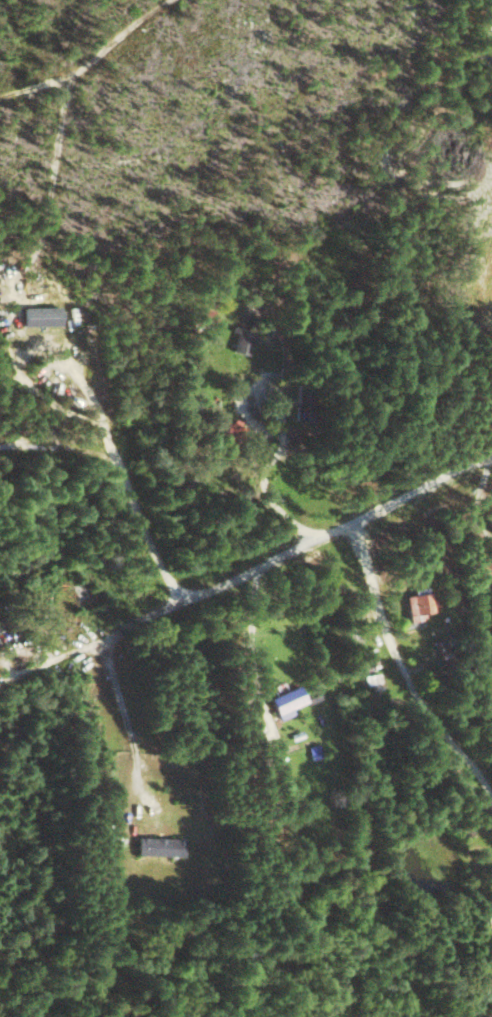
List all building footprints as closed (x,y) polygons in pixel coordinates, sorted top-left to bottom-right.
[(61,306),(25,307),(25,326),(61,325),(61,306)] [(254,330),(237,328),(233,352),(250,355),(254,330)] [(228,418),(222,434),(242,441),(248,426),(228,418)] [(419,620),(419,616),(435,613),(432,592),(406,597),(410,622),(419,620)] [(271,697),(280,719),(294,713),(292,707),(307,701),(300,684),(271,697)] [(138,854),(185,855),(186,838),(138,836),(138,854)]
